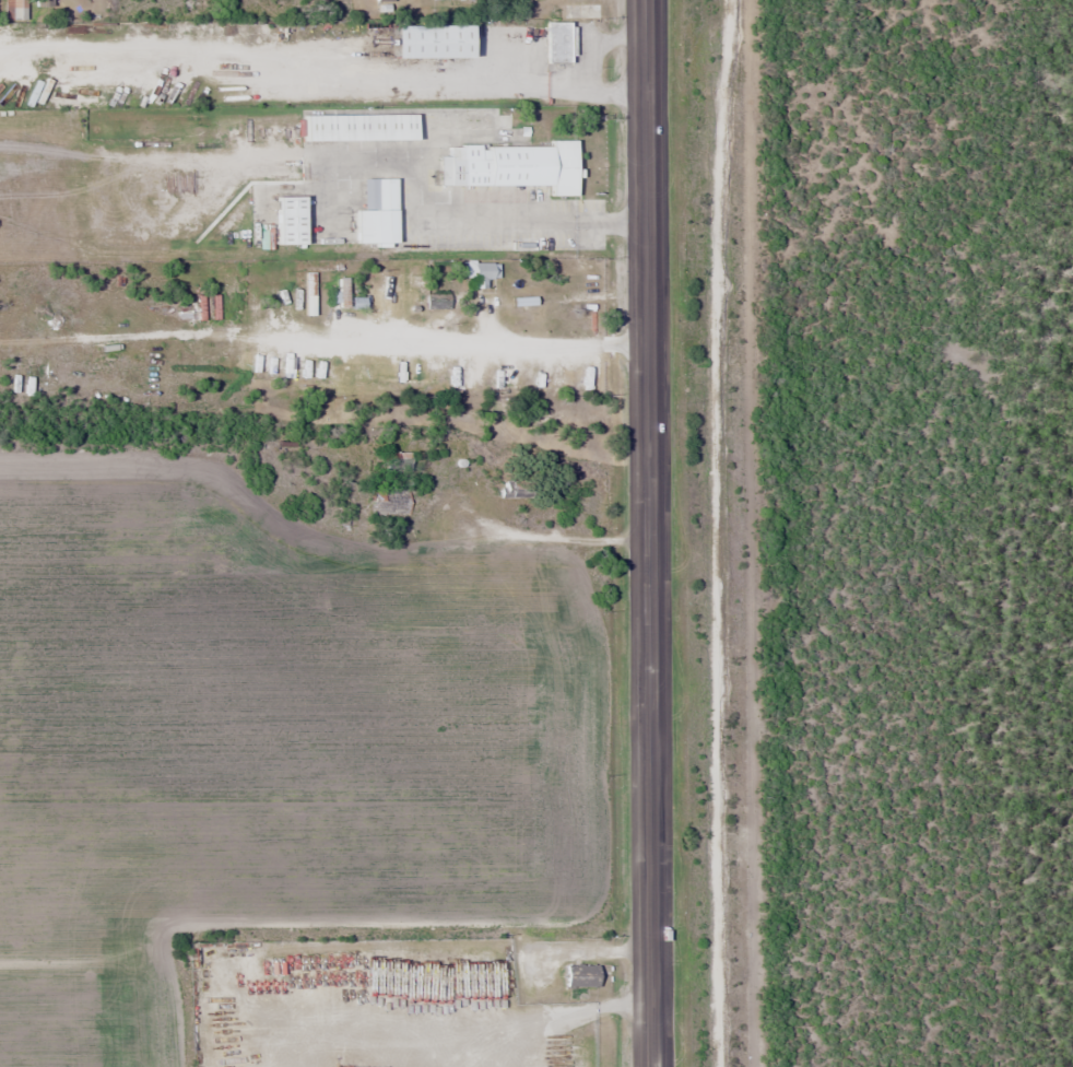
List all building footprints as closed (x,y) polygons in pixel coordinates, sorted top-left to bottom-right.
[(546,63),(569,63),(569,22),(546,22),(546,63)] [(468,25),(391,25),(391,57),(468,57),(468,25)] [(414,113),(303,113),(303,140),(414,140),(414,113)] [(550,185),(550,196),(574,196),(574,140),(550,140),(550,145),(447,146),(447,156),(438,156),(438,186),(550,185)] [(394,179),(374,179),(374,210),(355,210),(355,243),(394,243),(394,179)] [(302,245),(302,196),(275,196),(275,245),(302,245)] [(498,262),(466,262),(466,279),(472,279),(472,289),(486,289),(486,279),(498,279),(498,262)] [(410,475),(410,456),(386,456),(386,475),(410,475)] [(530,480),(499,480),(499,498),(530,498),(530,480)] [(597,965),(565,965),(565,987),(597,987),(597,965)]
